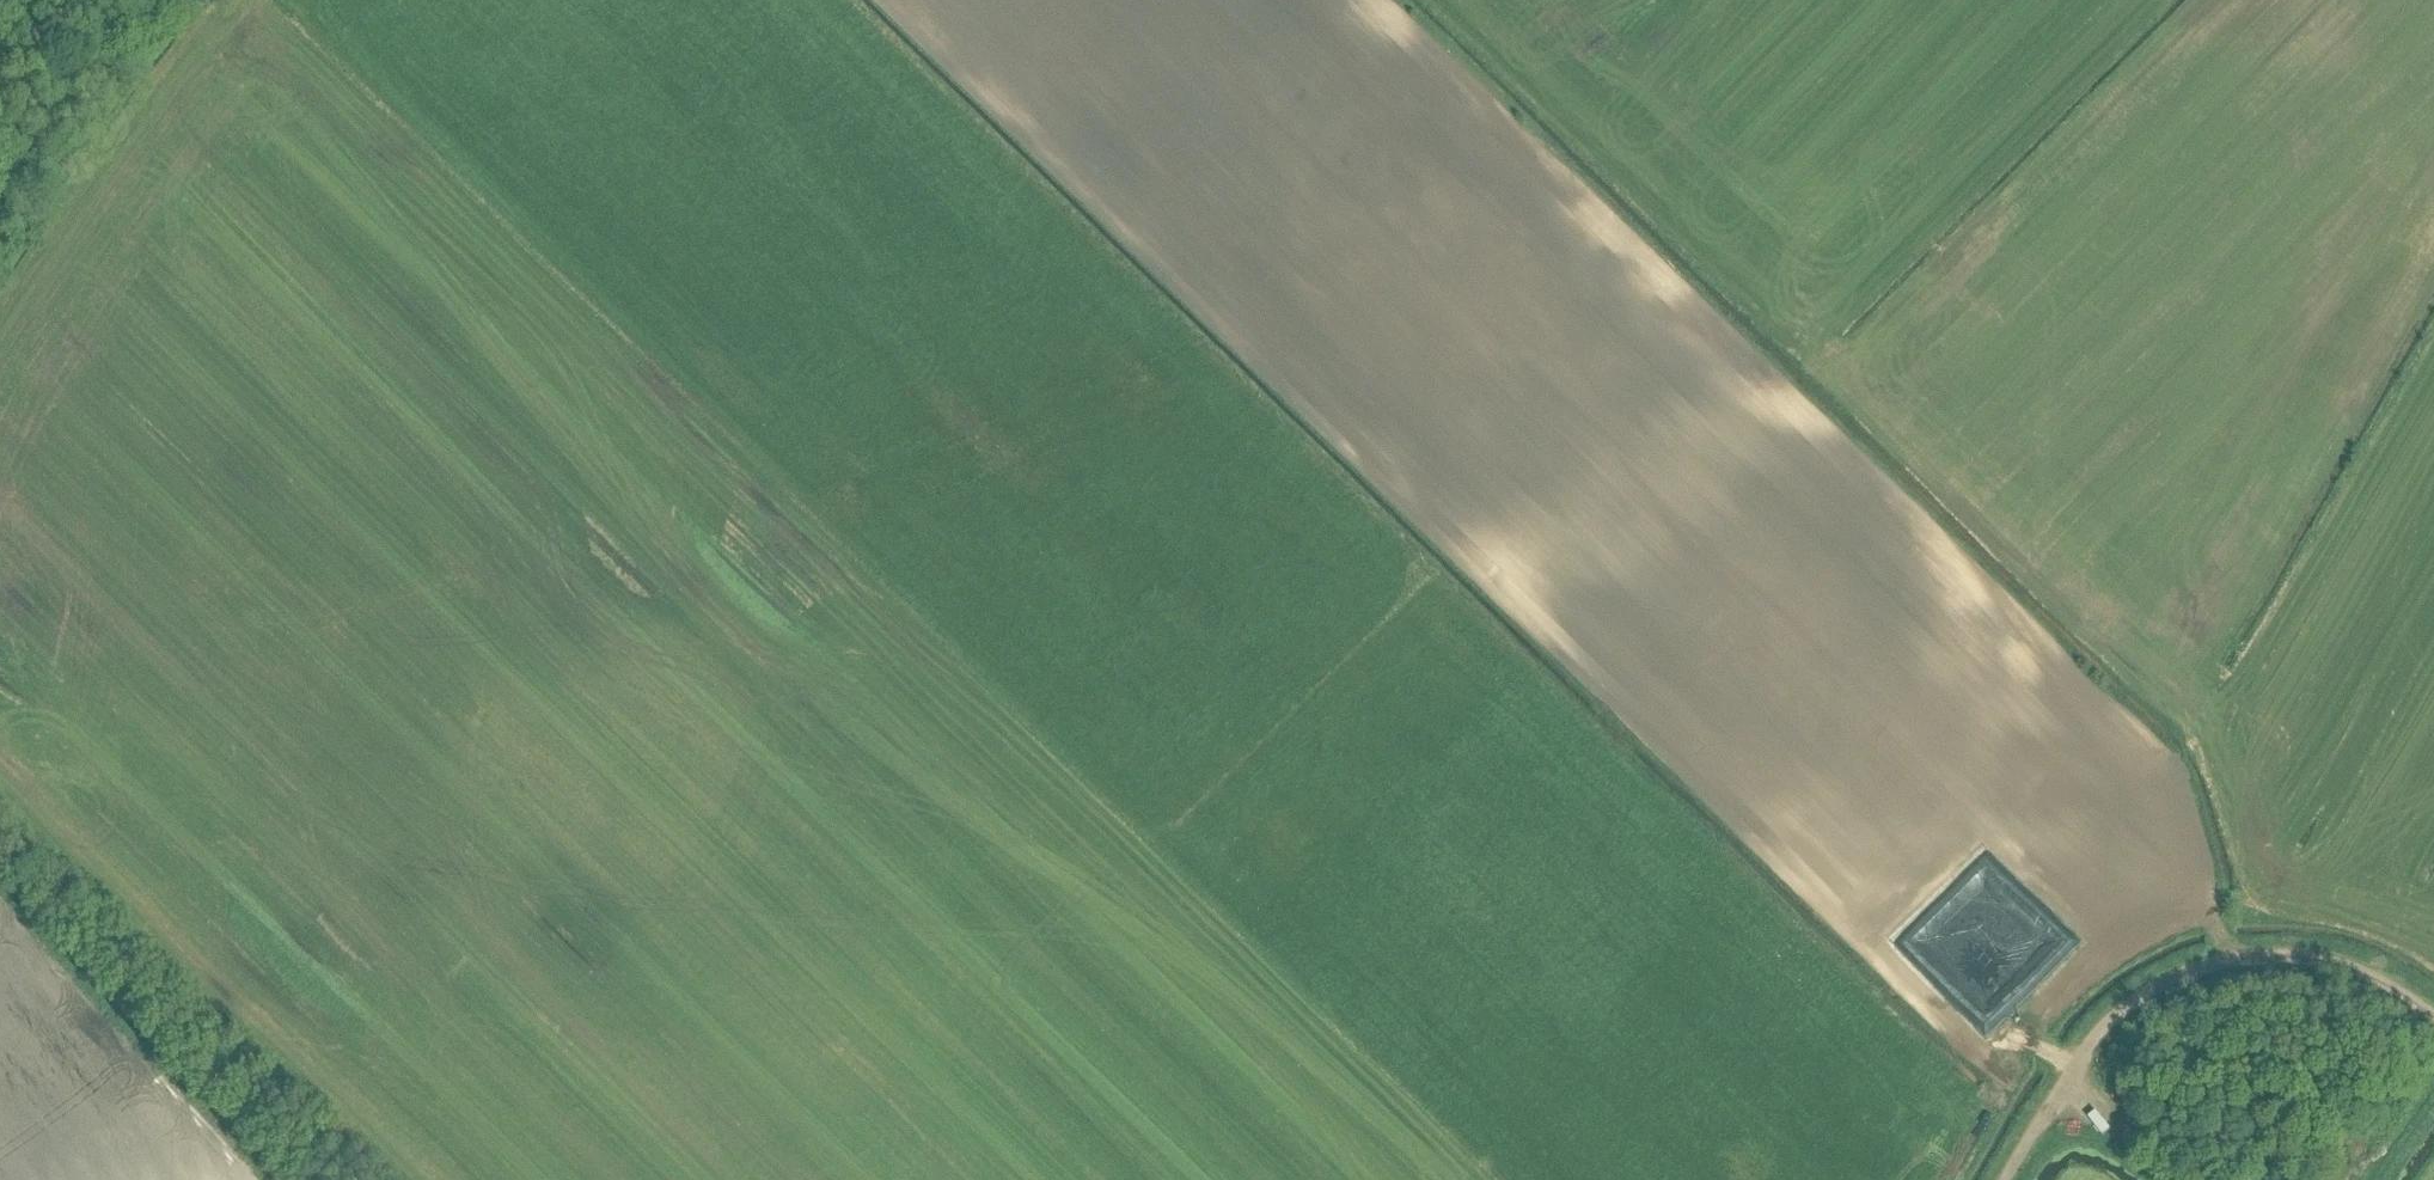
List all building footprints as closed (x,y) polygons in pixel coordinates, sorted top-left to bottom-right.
[(1991,1061),(2000,1052),(1983,1036),(1974,1045),(1991,1061)]
